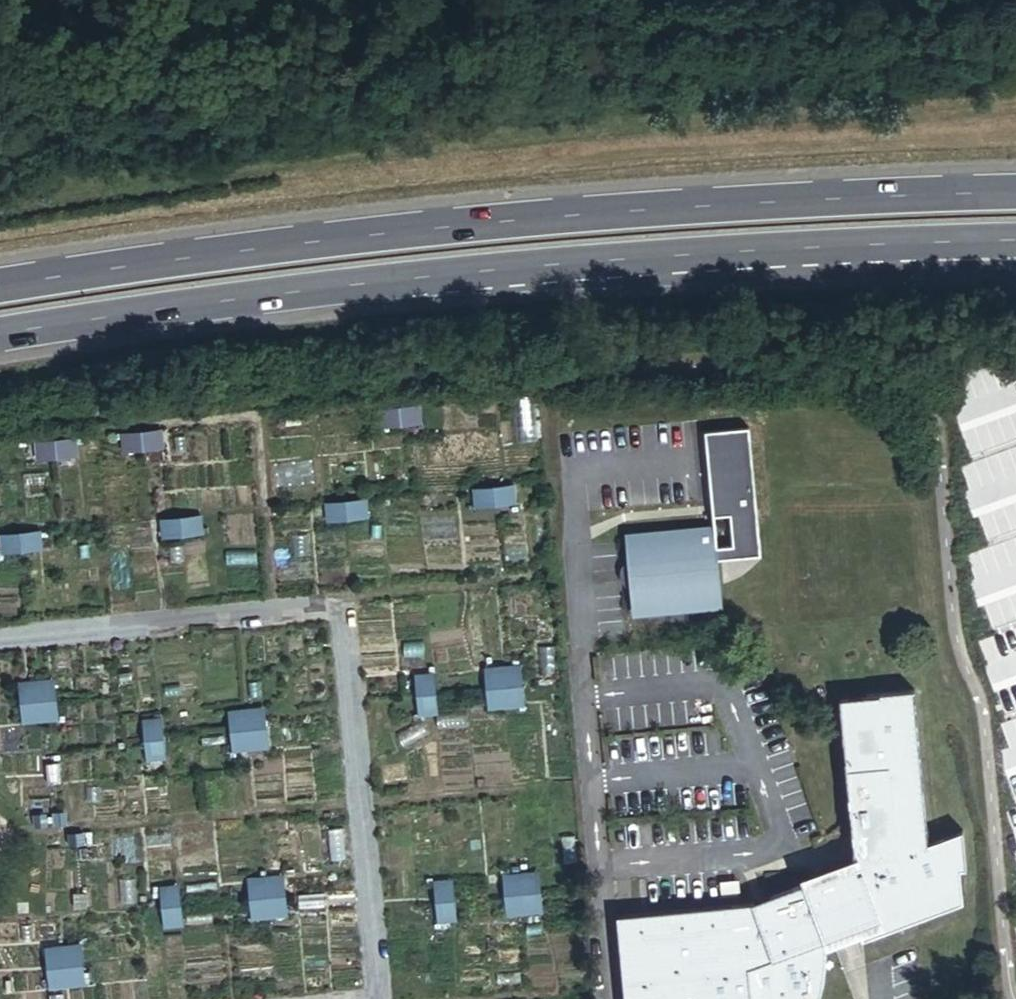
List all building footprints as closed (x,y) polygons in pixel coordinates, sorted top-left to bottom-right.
[(424,401),(383,406),(385,425),(426,420),(424,401)] [(164,428),(123,432),(125,451),(166,447),(164,428)] [(81,437),(39,441),(41,459),(83,455),(81,437)] [(518,482),(478,486),(480,504),(520,500),(518,482)] [(370,496),(327,500),(329,519),(372,514),(370,496)] [(204,513),(164,517),(166,536),(206,532),(204,513)] [(712,527),(625,534),(627,566),(620,567),(621,578),(628,578),(631,611),(718,604),(712,527)] [(43,529),(1,533),(3,551),(45,547),(43,529)] [(523,663),(486,666),(491,707),(527,703),(523,663)] [(437,671),(417,672),(421,713),(441,711),(437,671)] [(57,678),(21,681),(25,721),(61,718),(57,678)] [(833,874),(810,882),(817,906),(820,905),(822,913),(819,913),(824,934),(827,951),(864,934),(865,946),(964,901),(961,869),(967,868),(963,829),(930,845),(914,691),(866,696),(869,724),(842,726),(856,867),(857,874),(836,881),(833,874)] [(866,696),(840,698),(842,726),(869,724),(866,696)] [(268,703),(232,707),(236,749),(272,746),(268,703)] [(165,715),(145,717),(150,760),(169,758),(165,715)] [(856,867),(833,874),(836,881),(857,874),(856,867)] [(540,869),(503,872),(507,911),(544,907),(540,869)] [(289,872),(252,876),(256,917),(293,913),(289,872)] [(455,878),(436,880),(440,919),(460,917),(455,878)] [(183,881),(162,883),(166,924),(187,922),(183,881)] [(618,998),(822,998),(825,988),(828,965),(827,951),(824,934),(819,913),(822,913),(820,905),(817,906),(810,882),(768,896),(763,909),(751,913),(748,903),(714,905),(663,911),(611,915),(618,998)] [(763,909),(768,896),(752,902),(748,903),(751,913),(763,909)] [(84,941),(47,945),(52,986),(89,982),(84,941)]
